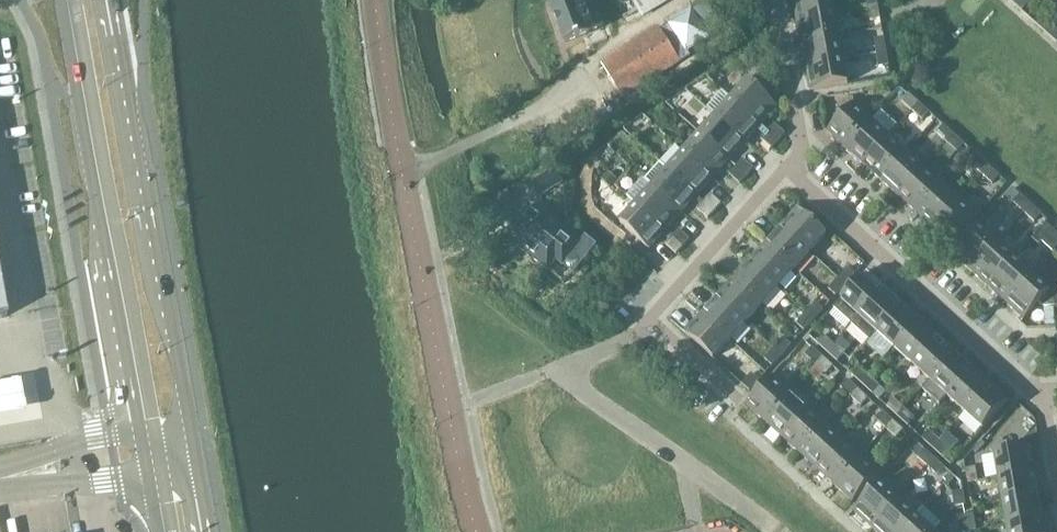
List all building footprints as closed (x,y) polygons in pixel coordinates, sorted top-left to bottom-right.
[(551,5),(565,43),(604,28),(592,0),(565,0),(551,5)] [(629,24),(670,0),(614,0),(629,24)] [(797,20),(835,13),(833,0),(794,0),(797,20)] [(1012,2),(1022,12),(1029,4),(1024,0),(1014,0),(1012,2)] [(602,63),(601,63),(623,99),(624,99),(624,98),(634,92),(635,92),(635,91),(644,85),(644,86),(645,85),(645,84),(656,77),(657,78),(658,77),(657,76),(668,70),(669,70),(669,69),(678,63),(679,63),(680,63),(685,70),(695,64),(692,60),(725,39),(703,5),(670,26),(668,23),(659,28),(658,27),(657,28),(658,29),(648,35),(647,34),(646,35),(647,36),(636,42),(636,41),(635,42),(635,43),(624,50),(623,49),(622,50),(623,51),(614,57),(613,56),(612,57),(603,63),(602,63)] [(878,6),(868,8),(871,21),(881,19),(878,6)] [(797,20),(802,44),(839,37),(835,13),(797,20)] [(1036,25),(1047,34),(1053,27),(1043,17),(1036,25)] [(1056,43),(1056,30),(1053,27),(1047,34),(1056,43)] [(802,44),(806,67),(844,60),(839,37),(802,44)] [(874,40),(877,54),(887,52),(884,38),(874,40)] [(887,52),(877,54),(879,68),(889,66),(887,52)] [(844,60),(806,67),(810,91),(848,84),(844,60)] [(777,108),(749,82),(732,100),(761,126),(777,108)] [(761,126),(732,100),(723,92),(708,110),(716,118),(745,143),(761,126)] [(902,102),(912,112),(919,104),(909,94),(902,102)] [(828,132),(846,149),(872,121),(854,104),(853,99),(838,101),(841,118),(828,132)] [(912,112),(922,121),(929,113),(919,104),(912,112)] [(745,143),(716,118),(700,135),(729,161),(745,143)] [(872,121),(846,149),(864,165),(890,137),(872,121)] [(768,132),(779,142),(785,135),(775,125),(768,132)] [(937,134),(947,143),(954,136),(944,126),(937,134)] [(779,142),(768,132),(761,140),(772,150),(779,142)] [(684,153),(713,179),(729,161),(700,135),(684,153)] [(954,136),(947,143),(958,153),(964,145),(954,136)] [(864,165),(881,181),(907,152),(890,137),(864,165)] [(881,181),(899,197),(925,168),(907,152),(881,181)] [(684,153),(669,170),(697,196),(713,179),(684,153)] [(972,166),(982,175),(989,168),(979,158),(972,166)] [(736,168),(747,177),(753,170),(743,160),(736,168)] [(747,177),(736,168),(730,175),(740,185),(747,177)] [(899,197),(916,213),(942,184),(925,168),(899,197)] [(989,168),(982,175),(993,185),(999,177),(989,168)] [(669,170),(653,188),(681,214),(697,196),(669,170)] [(916,213),(934,229),(960,200),(942,184),(916,213)] [(653,188),(637,205),(665,231),(681,214),(653,188)] [(705,203),(715,212),(722,205),(711,196),(705,203)] [(1014,204),(1024,213),(1031,206),(1021,196),(1014,204)] [(960,200),(934,229),(952,245),(978,217),(960,200)] [(715,212),(705,203),(698,210),(708,220),(715,212)] [(665,231),(637,205),(620,224),(649,250),(665,231)] [(520,231),(511,242),(548,271),(556,261),(563,266),(578,247),(528,206),(513,226),(520,231)] [(1031,206),(1024,213),(1035,223),(1041,215),(1031,206)] [(798,209),(781,228),(810,254),(826,235),(798,209)] [(953,255),(971,272),(997,243),(979,227),(953,255)] [(781,228),(765,245),(794,271),(810,254),(781,228)] [(1047,247),(1056,236),(1056,234),(1052,229),(1041,241),(1047,247)] [(673,238),(683,248),(690,240),(680,231),(673,238)] [(1053,252),(1056,248),(1056,236),(1047,247),(1053,252)] [(666,245),(677,255),(683,248),(673,238),(666,245)] [(971,272),(989,288),(1015,259),(997,243),(971,272)] [(765,245),(749,263),(778,289),(794,271),(765,245)] [(989,288),(1006,304),(1032,275),(1015,259),(989,288)] [(749,263),(734,280),(762,306),(778,289),(749,263)] [(838,279),(846,286),(855,276),(848,269),(838,279)] [(841,301),(834,309),(852,326),(860,317),(886,289),(867,272),(841,301)] [(1032,275),(1006,304),(1025,320),(1040,304),(1044,308),(1056,307),(1055,292),(1050,292),(1032,275)] [(846,286),(838,279),(829,290),(836,296),(846,286)] [(734,280),(718,297),(746,324),(762,306),(734,280)] [(860,317),(852,326),(870,341),(877,333),(903,305),(886,289),(860,317)] [(718,297),(702,315),(730,341),(746,324),(718,297)] [(806,314),(814,321),(823,311),(816,304),(806,314)] [(877,333),(895,349),(920,321),(903,305),(877,333)] [(814,321),(806,314),(797,325),(805,331),(814,321)] [(730,341),(702,315),(685,334),(714,359),(730,341)] [(895,349),(912,365),(938,336),(920,321),(895,349)] [(817,344),(827,353),(834,345),(824,336),(817,344)] [(912,365),(930,381),(956,352),(938,336),(912,365)] [(774,349),(782,356),(791,346),(784,339),(774,349)] [(834,345),(827,353),(838,362),(844,355),(834,345)] [(806,356),(816,365),(823,358),(812,348),(806,356)] [(765,360),(773,367),(782,356),(774,349),(765,360)] [(956,352),(930,381),(947,397),(974,368),(956,352)] [(823,358),(816,365),(826,375),(833,367),(823,358)] [(852,375),(862,385),(869,377),(859,368),(852,375)] [(974,368),(947,397),(965,413),(991,384),(974,368)] [(742,385),(750,392),(759,381),(752,374),(742,385)] [(746,405),(765,422),(791,394),(772,377),(746,405)] [(869,377),(862,385),(873,394),(880,387),(869,377)] [(841,388),(851,397),(858,390),(848,380),(841,388)] [(991,384),(965,413),(983,429),(1009,400),(991,384)] [(858,390),(851,397),(861,407),(868,399),(858,390)] [(808,410),(791,394),(765,422),(782,438),(808,410)] [(887,407),(897,417),(904,409),(894,400),(887,407)] [(904,409),(897,417),(908,426),(915,418),(904,409)] [(800,454),(826,426),(808,410),(782,438),(800,454)] [(876,420),(886,429),(893,422),(883,412),(876,420)] [(893,422),(886,429),(896,439),(903,431),(893,422)] [(800,454),(817,470),(843,441),(826,426),(800,454)] [(922,439),(933,448),(939,441),(929,431),(922,439)] [(994,455),(999,478),(1037,472),(1032,447),(1013,451),(1001,440),(990,451),(994,455)] [(817,470),(835,486),(861,457),(843,441),(817,470)] [(933,448),(943,458),(950,450),(939,441),(933,448)] [(918,458),(928,467),(935,460),(924,450),(918,458)] [(861,457),(835,486),(853,502),(879,474),(861,457)] [(935,460),(928,467),(938,477),(945,469),(935,460)] [(966,470),(968,484),(978,482),(976,468),(966,470)] [(999,478),(1003,502),(1041,495),(1037,472),(999,478)] [(889,474),(854,512),(872,529),(898,500),(907,490),(889,474)] [(966,506),(963,492),(953,494),(956,507),(966,506)] [(1003,502),(1007,525),(1045,518),(1041,495),(1003,502)] [(876,531),(901,531),(916,516),(898,500),(872,529),(876,531)] [(969,531),(970,531),(977,531),(974,515),(966,516),(969,531)] [(916,516),(901,531),(933,531),(916,516)] [(966,516),(958,518),(960,531),(969,531),(966,516)] [(1008,531),(1047,531),(1045,518),(1007,525),(1008,531)]
